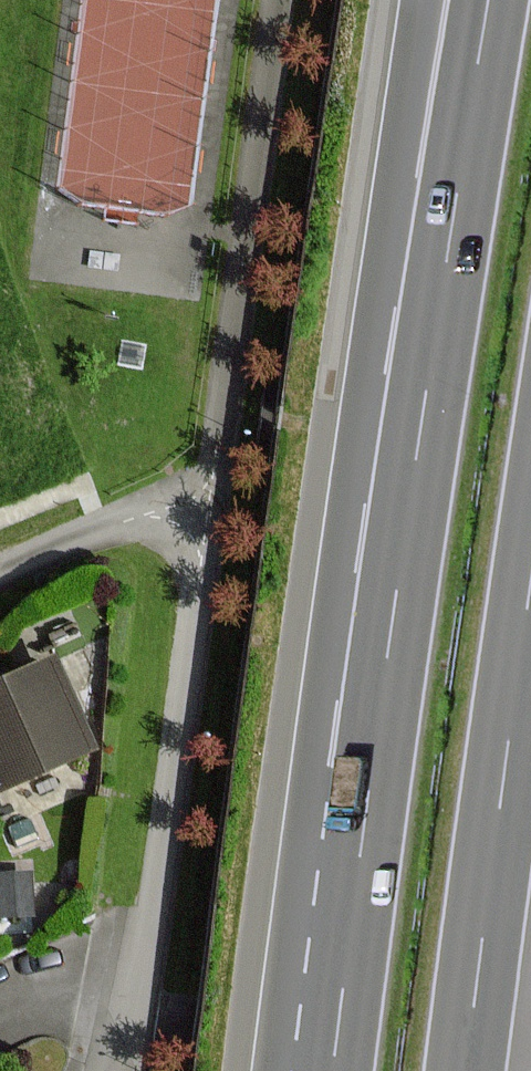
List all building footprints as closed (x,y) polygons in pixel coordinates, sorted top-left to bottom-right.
[(0,682),(0,782),(88,744),(51,660),(0,682)]
